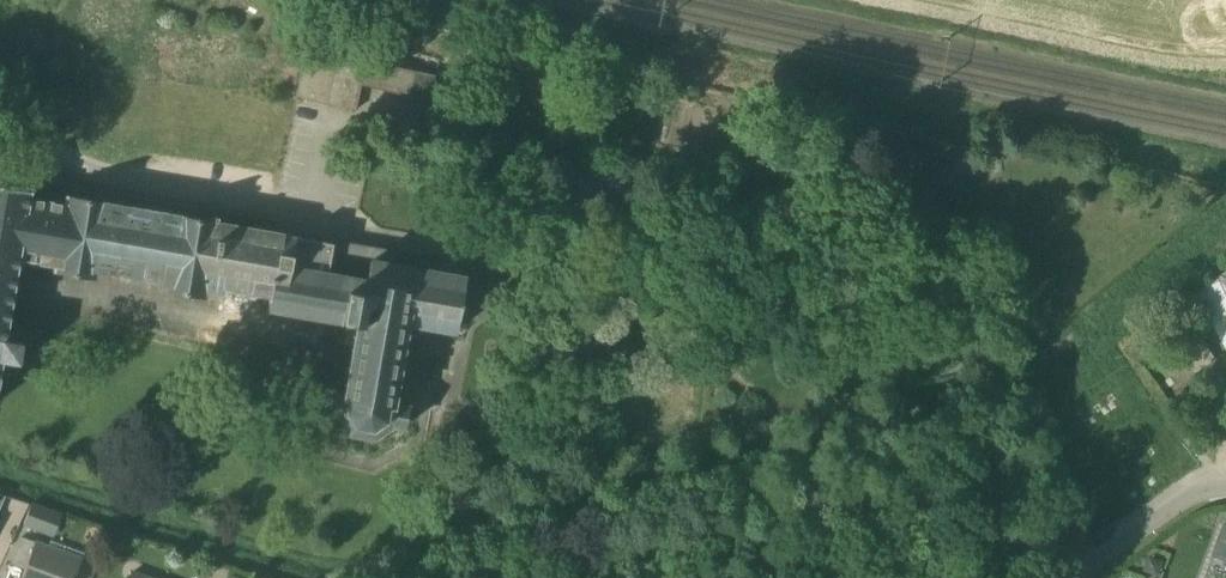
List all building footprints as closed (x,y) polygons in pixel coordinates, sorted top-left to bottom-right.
[(361,63),(308,50),(297,97),(355,111),(361,85),(430,101),(436,76),(362,59),(361,63)] [(0,185),(0,359),(18,362),(21,342),(3,339),(17,257),(38,261),(38,263),(53,266),(53,271),(96,278),(97,271),(164,283),(163,290),(206,297),(207,290),(223,293),(224,287),(270,295),(267,308),(358,324),(346,396),(328,393),(324,412),(338,415),(351,433),(373,437),(391,424),(405,426),(408,407),(390,404),(404,322),(455,331),(465,277),(331,254),(333,243),(219,223),(219,222),(66,195),(64,205),(27,198),(29,190),(0,185)] [(1215,359),(1205,343),(1186,356),(1196,371),(1215,359)] [(29,506),(21,530),(52,540),(60,516),(29,506)] [(1213,559),(1225,564),(1225,524),(1213,559)] [(25,568),(35,541),(22,536),(12,563),(25,568)] [(35,541),(25,568),(21,577),(75,577),(82,558),(63,551),(64,546),(50,541),(48,545),(35,541)]
